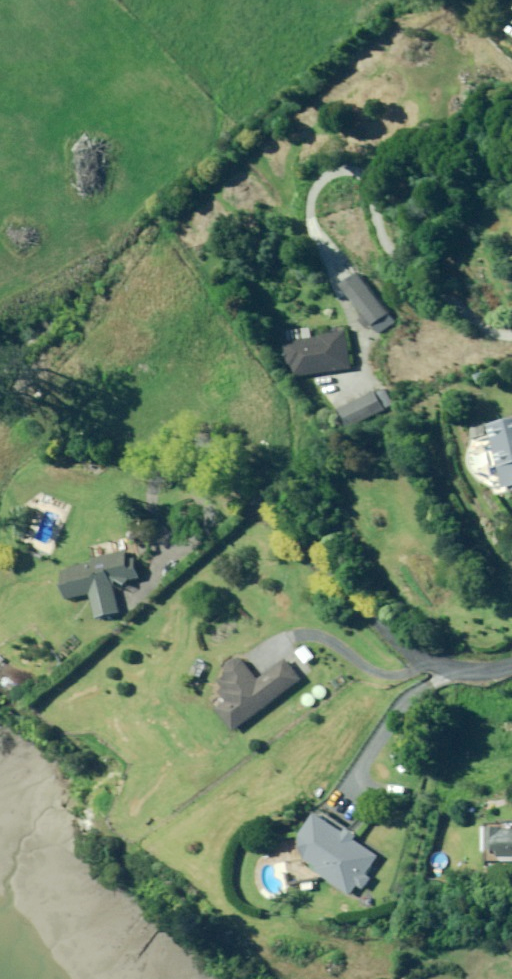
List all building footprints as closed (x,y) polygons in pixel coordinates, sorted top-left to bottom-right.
[(387,314),(357,274),(341,286),(364,317),(359,320),(366,330),(387,314)] [(352,369),(352,365),(347,331),(342,332),(324,334),(320,335),(320,337),(294,341),(296,337),(294,334),(290,334),(288,337),(288,338),(290,341),(287,342),(291,367),(294,367),(296,377),(311,375),(352,369)] [(483,378),(486,384),(493,381),(490,374),(483,378)] [(374,391),(339,411),(349,428),(383,409),(381,404),(389,400),(383,389),(375,393),(374,391)] [(503,425),(500,426),(511,474),(511,423),(503,425)] [(142,579),(137,558),(131,560),(129,551),(95,559),(96,562),(71,569),(71,571),(65,573),(67,582),(65,582),(69,601),(92,595),(93,595),(93,598),(98,618),(122,613),(116,587),(121,581),(129,586),(131,582),(142,579)] [(297,653),(306,664),(314,658),(305,647),(297,653)] [(303,680),(300,677),(286,659),(260,680),(253,671),(244,660),(237,659),(229,666),(227,674),(228,675),(219,682),(225,689),(221,693),(227,702),(217,710),(234,732),(303,680)] [(356,842),(358,839),(360,837),(350,830),(346,835),(318,815),(310,827),(303,837),(304,840),(308,860),(321,869),(318,873),(326,878),(354,897),(355,895),(360,887),(366,890),(368,888),(371,883),(373,879),(372,878),(368,876),(373,868),(380,858),(356,842)] [(510,824),(490,824),(490,850),(506,850),(506,857),(510,860),(511,860),(511,827),(510,827),(510,824)]
